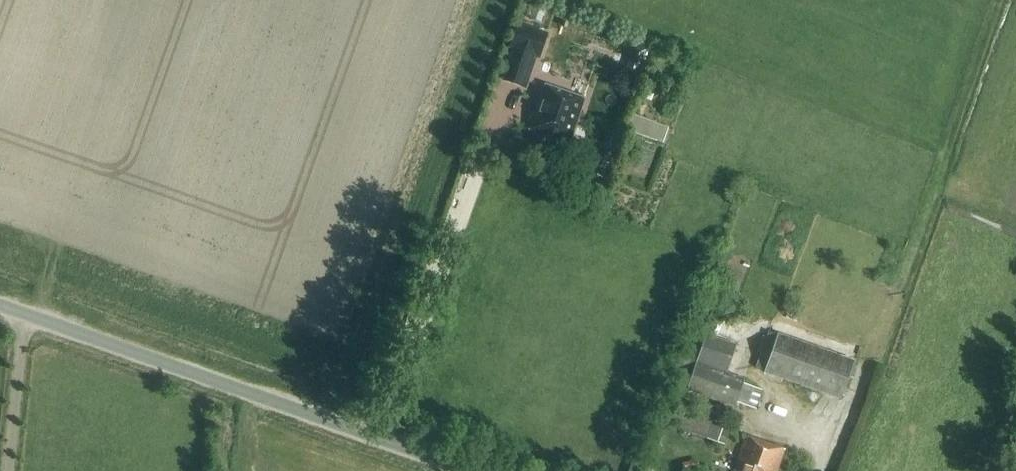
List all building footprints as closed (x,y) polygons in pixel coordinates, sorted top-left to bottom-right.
[(525,89),(536,57),(513,49),(502,80),(525,89)] [(584,100),(543,85),(533,113),(535,114),(529,130),(541,134),(536,149),(556,155),(561,141),(569,144),(584,100)] [(625,131),(662,144),(667,129),(631,115),(625,131)] [(840,401),(848,378),(853,379),(858,365),(853,364),(854,362),(777,334),(777,336),(768,333),(756,368),(764,372),(763,374),(840,401)] [(706,335),(699,354),(679,347),(666,384),(735,408),(737,402),(755,409),(761,390),(743,384),(744,380),(727,374),(737,346),(706,335)] [(660,422),(723,445),(728,430),(665,408),(660,422)] [(784,451),(745,438),(734,470),(777,470),(784,451)]
